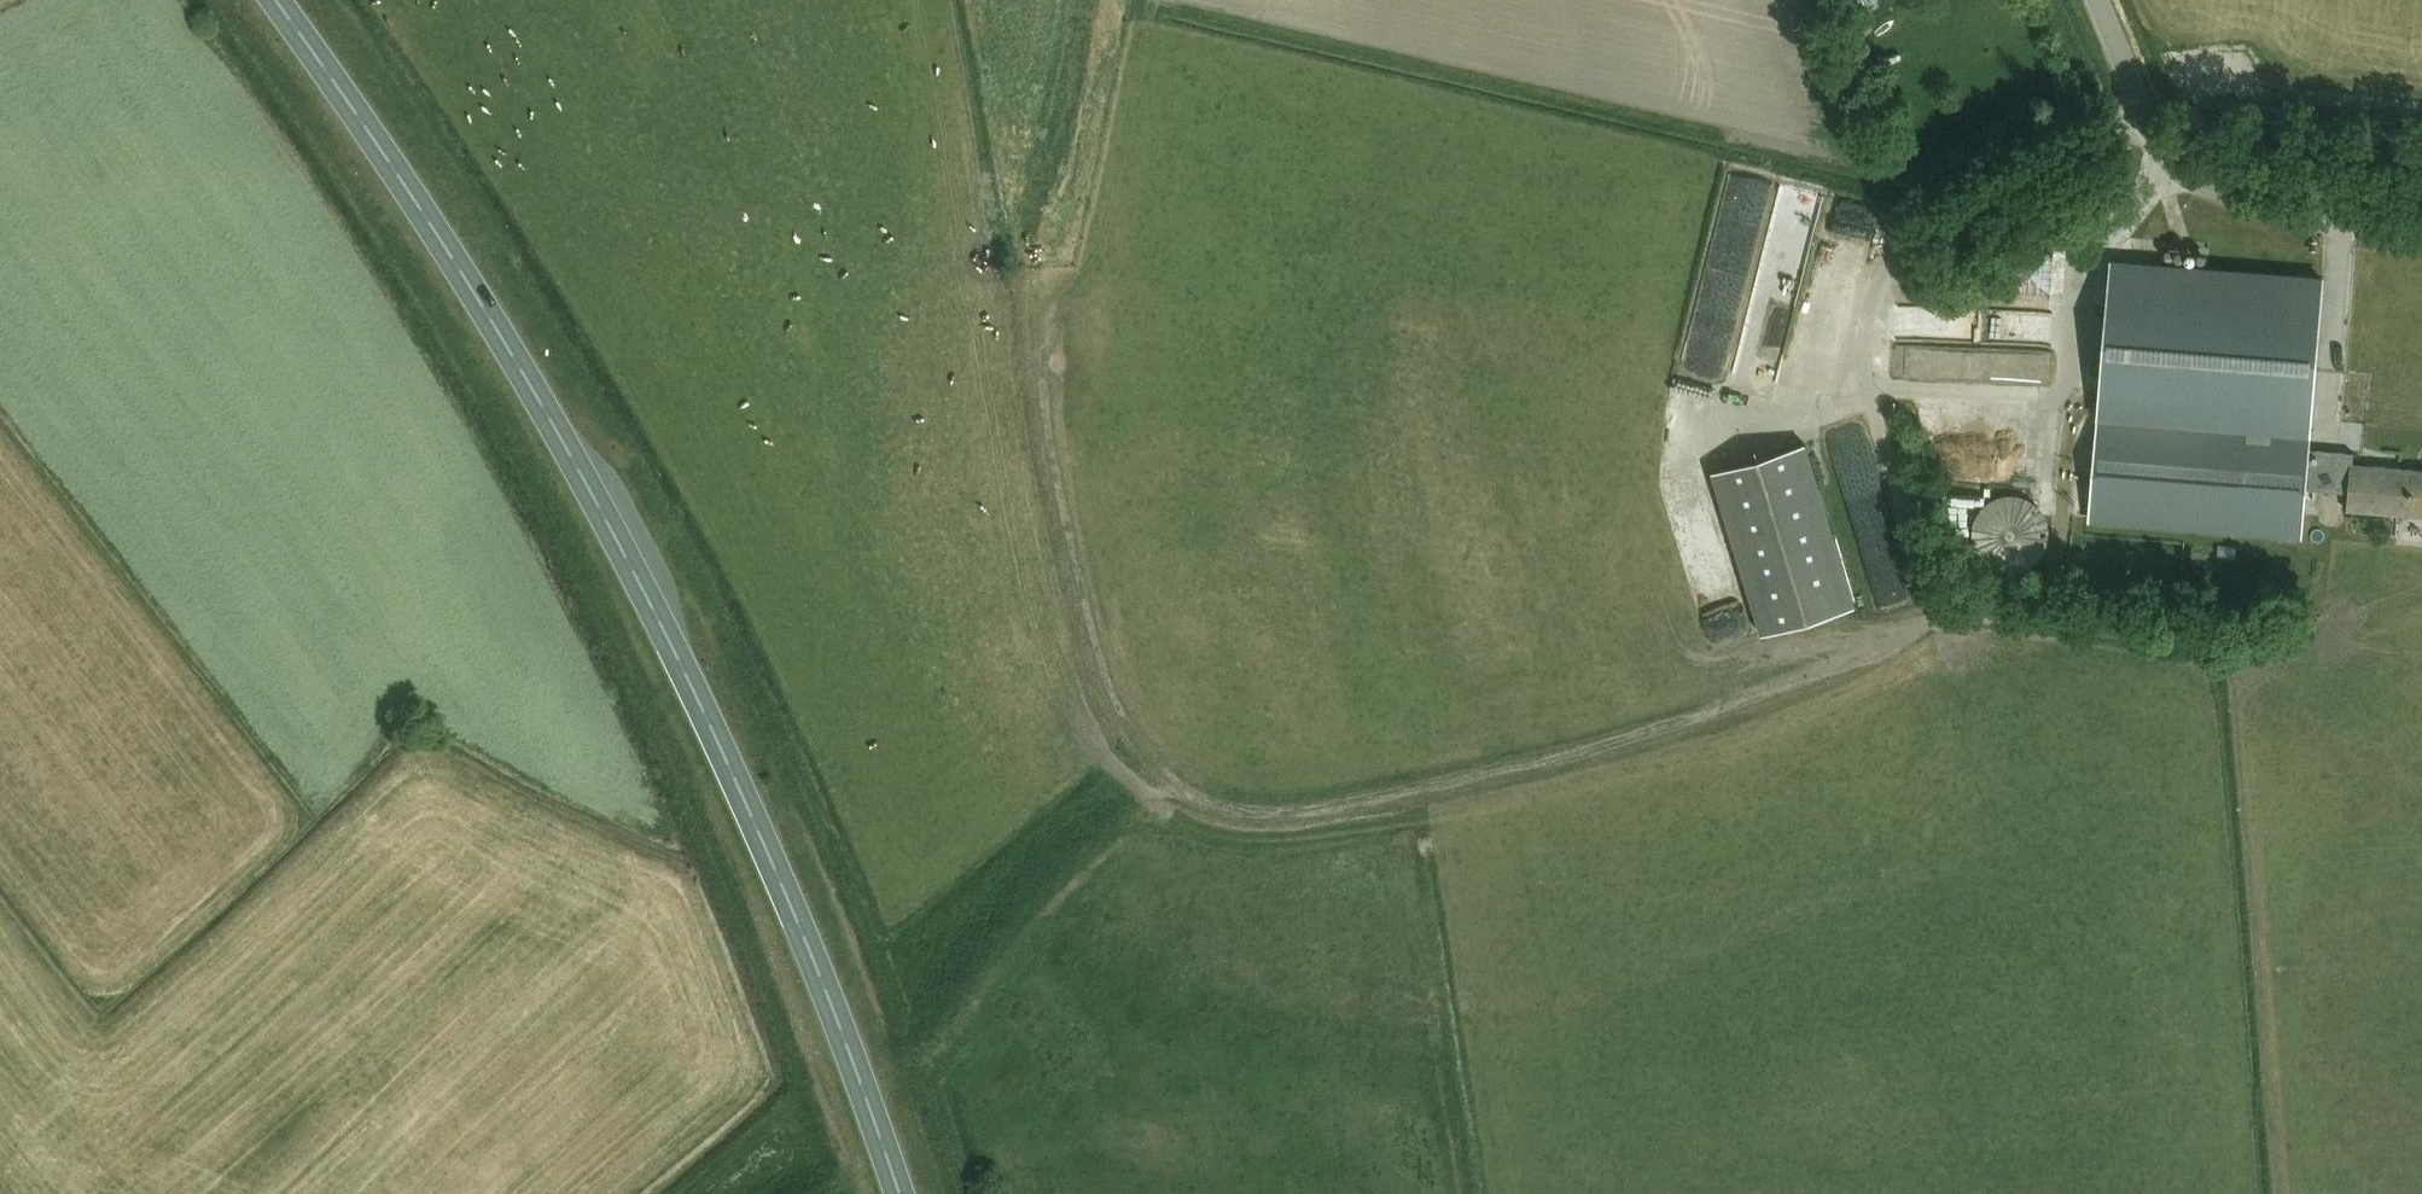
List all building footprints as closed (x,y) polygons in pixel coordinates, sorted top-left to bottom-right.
[(2004,243),(2004,286),(2061,287),(2062,244),(2004,243)] [(2307,432),(2320,278),(2107,259),(2099,355),(2094,414),(2306,432),(2307,432)] [(1688,354),(1722,363),(1739,302),(1705,293),(1688,354)] [(2012,311),(2014,337),(2058,335),(2056,308),(2012,311)] [(2306,432),(2094,414),(2084,531),(2296,549),(2302,484),(2305,449),(2306,432)] [(1856,604),(1806,441),(1712,470),(1762,633),(1856,604)] [(2305,449),(2302,484),(2346,487),(2344,508),(2421,514),(2421,467),(2348,461),(2349,453),(2305,449)] [(1998,498),(1992,500),(1987,504),(1982,509),(1978,514),(1975,521),(1973,527),(1973,534),(1973,540),(1975,547),(1978,553),(1982,558),(1987,563),(1992,567),(1998,570),(2005,571),(2011,572),(2018,571),(2025,570),(2031,567),(2036,563),(2041,558),(2045,553),(2047,547),(2049,540),(2050,534),(2049,527),(2047,520),(2045,514),(2041,509),(2036,504),(2030,500),(2024,497),(2018,496),(2011,495),(2005,496),(1998,498)]
